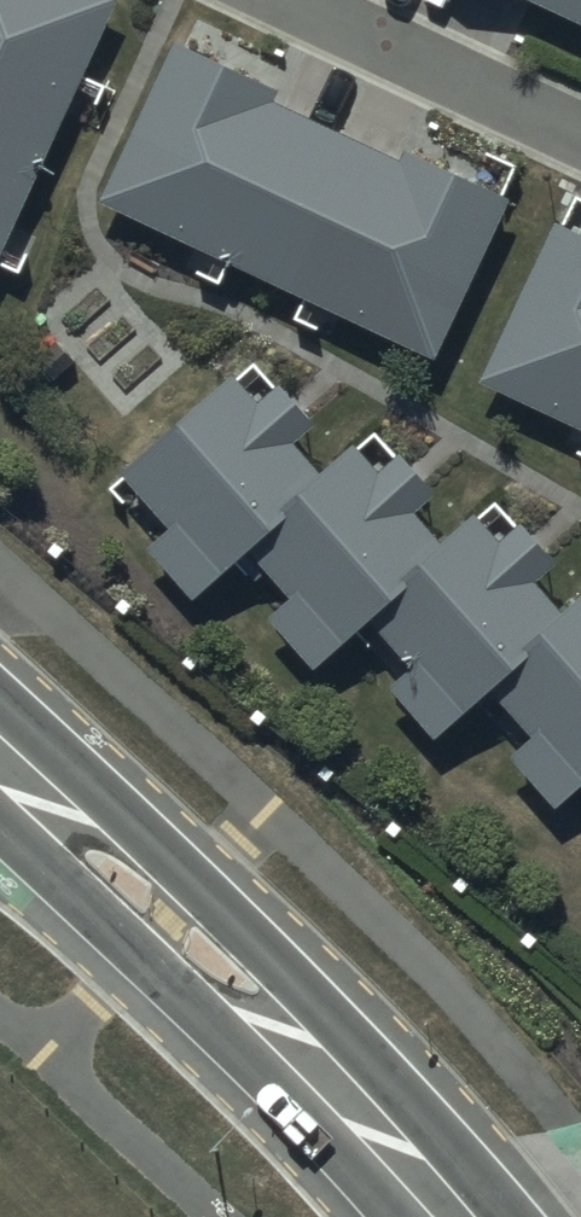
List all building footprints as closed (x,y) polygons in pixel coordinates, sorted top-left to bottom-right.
[(113,0),(0,0),(0,256),(113,0)] [(580,26),(580,0),(524,0),(580,26)] [(170,47),(100,201),(429,357),(502,203),(170,47)] [(478,383),(580,432),(580,243),(549,228),(478,383)] [(120,483),(161,529),(135,552),(192,616),(252,563),(283,598),(255,623),(311,686),(371,633),(403,669),(380,690),(436,753),(493,702),(527,741),(505,760),(554,815),(580,792),(580,596),(558,617),(530,585),(556,562),(518,519),(496,539),(471,511),(442,537),(422,514),(441,497),(394,446),(371,467),(353,447),(316,480),(283,443),(302,426),(277,398),(255,417),(228,387),(120,483)]
